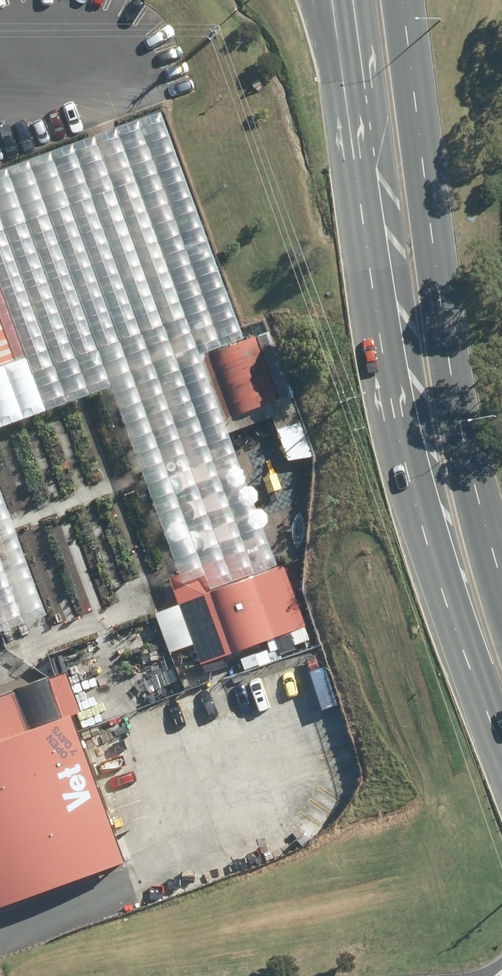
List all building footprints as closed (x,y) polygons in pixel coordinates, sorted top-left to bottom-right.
[(130,380),(199,570),(169,580),(180,607),(158,615),(174,658),(195,650),(201,667),(273,640),(279,656),(294,651),(292,646),(307,641),(281,567),(274,569),(225,434),(270,418),(275,431),(300,422),(267,334),(242,343),(159,115),(0,173),(0,428),(130,380)] [(43,618),(0,500),(0,634),(43,618)] [(79,715),(65,676),(0,700),(0,910),(123,866),(70,719),(79,715)]
